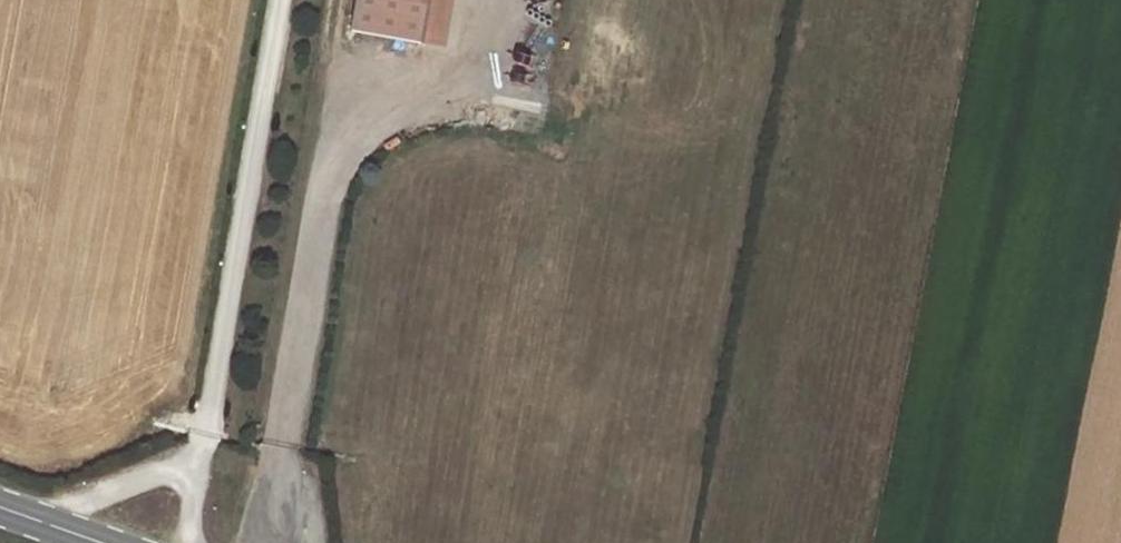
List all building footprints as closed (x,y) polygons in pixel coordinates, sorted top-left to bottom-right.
[(352,28),(419,40),(426,0),(357,0),(352,28)] [(419,40),(442,44),(450,0),(426,0),(419,40)]
